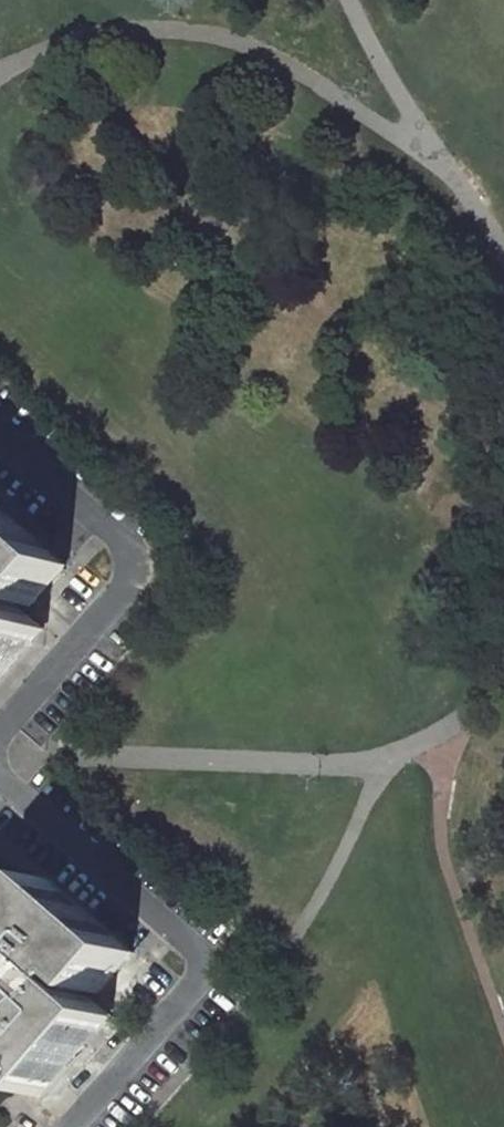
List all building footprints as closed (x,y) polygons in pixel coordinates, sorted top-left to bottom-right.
[(0,497),(0,690),(55,627),(19,597),(25,590),(40,604),(76,563),(0,497)] [(55,875),(18,918),(34,931),(29,937),(0,913),(0,1012),(1,1013),(28,1035),(31,1031),(37,1036),(13,1064),(51,1096),(120,1015),(84,985),(89,979),(105,993),(141,950),(55,875)]
